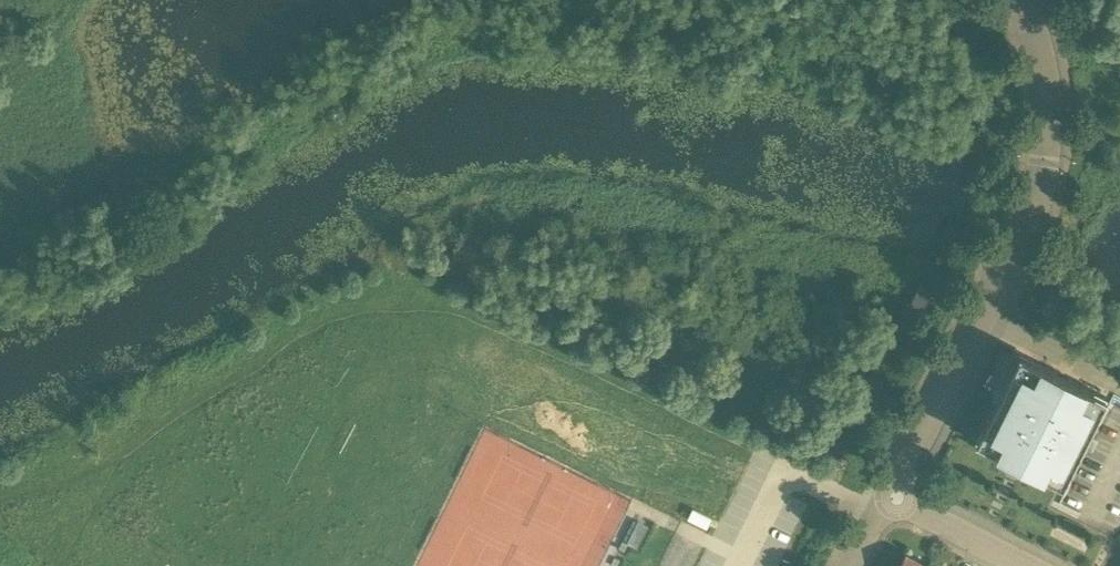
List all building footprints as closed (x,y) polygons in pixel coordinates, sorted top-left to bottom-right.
[(920,310),(930,291),(919,285),(908,304),(920,310)] [(976,439),(1062,482),(1105,396),(1068,378),(1067,381),(1054,375),(1056,371),(1019,353),(1004,383),(1010,386),(1004,398),(998,395),(976,439)] [(637,521),(626,543),(637,548),(648,526),(637,521)] [(931,565),(906,553),(899,565),(931,565)]
